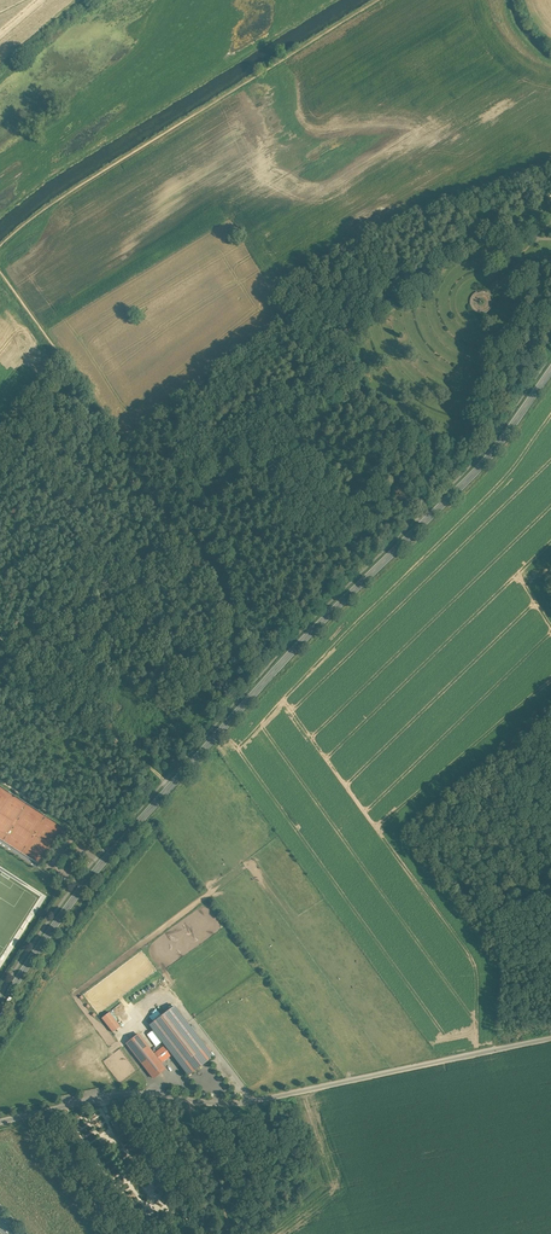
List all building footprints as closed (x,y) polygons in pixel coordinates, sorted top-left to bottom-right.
[(185,990),(179,995),(188,1006),(194,1002),(185,990)] [(213,1056),(175,1005),(149,1024),(165,1044),(172,1053),(188,1075),(213,1056)] [(120,1024),(109,1011),(101,1017),(113,1032),(120,1024)] [(154,1052),(139,1033),(126,1043),(153,1078),(166,1068),(161,1062),(154,1052)] [(165,1044),(154,1052),(161,1062),(172,1053),(165,1044)] [(94,1128),(106,1122),(102,1115),(105,1113),(103,1109),(92,1115),(94,1120),(91,1122),(94,1128)] [(126,1129),(118,1117),(115,1119),(110,1122),(114,1128),(117,1126),(119,1129),(118,1129),(121,1133),(126,1129)]
